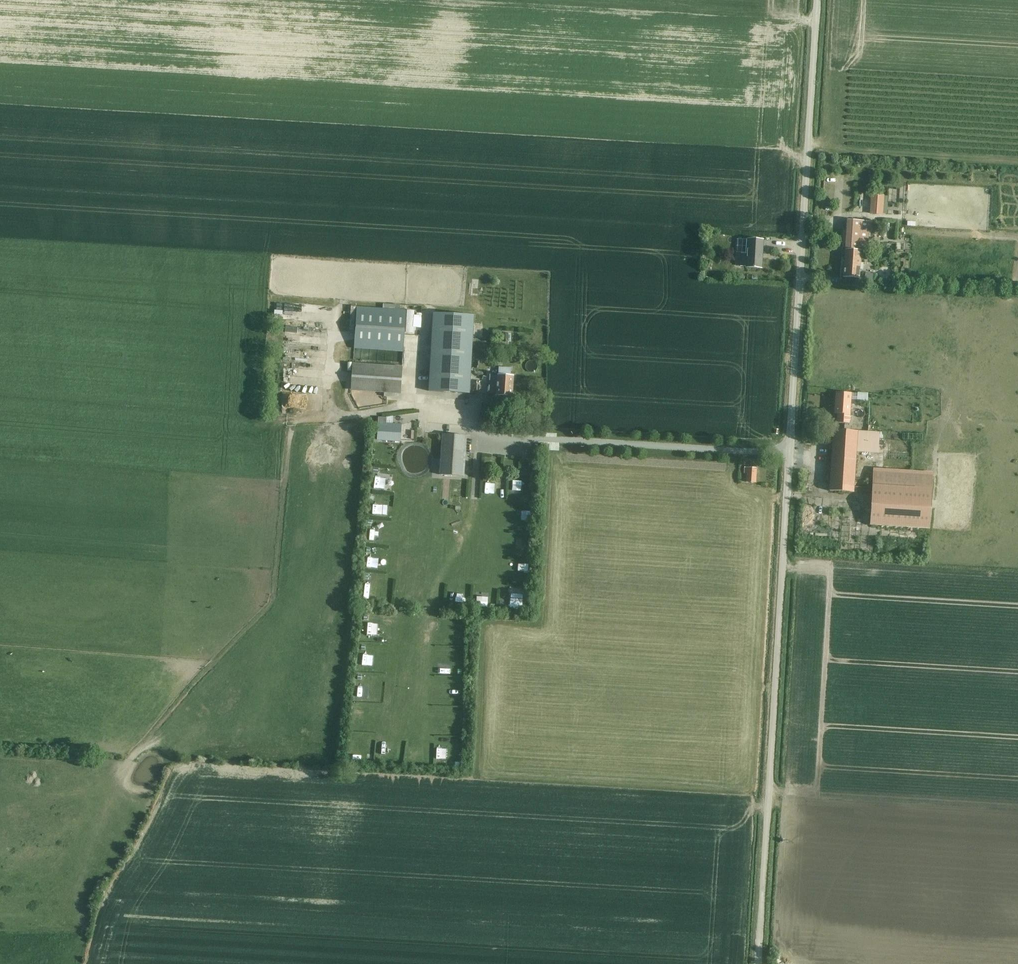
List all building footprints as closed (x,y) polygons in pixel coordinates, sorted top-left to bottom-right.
[(873,195),(872,214),(882,214),(884,196),(873,195)] [(869,221),(847,219),(843,276),(858,277),(860,251),(867,251),(869,221)] [(763,240),(747,239),(746,254),(741,254),(740,266),(746,266),(746,267),(761,268),(763,240)] [(394,309),(357,307),(354,347),(403,350),(406,310),(400,310),(394,309)] [(428,391),(469,393),(474,315),(433,313),(428,391)] [(485,367),(485,350),(478,349),(477,366),(485,367)] [(402,367),(353,364),(351,389),(400,392),(402,367)] [(489,382),(488,394),(496,394),(496,395),(512,396),(513,376),(498,375),(490,374),(489,382)] [(834,413),(837,413),(836,422),(848,423),(850,393),(835,392),(834,413)] [(379,418),(377,440),(399,441),(400,425),(392,424),(384,424),(384,418),(382,418),(379,418)] [(882,442),(882,432),(833,429),(829,490),(853,492),(856,451),(876,452),(877,442),(882,442)] [(464,476),(466,435),(442,434),(440,474),(464,476)] [(743,473),(747,473),(746,481),(755,482),(756,467),(744,467),(743,473)] [(373,473),(373,483),(384,484),(384,474),(373,473)] [(489,484),(498,484),(499,475),(490,475),(489,484)] [(512,477),(512,488),(523,488),(523,476),(512,477)] [(932,488),(872,484),(869,525),(930,529),(932,488)] [(517,505),(517,522),(528,521),(528,505),(517,505)] [(376,564),(376,554),(366,553),(365,563),(376,564)] [(519,571),(519,559),(509,559),(509,566),(513,566),(513,571),(519,571)] [(364,580),(363,590),(373,591),(373,580),(364,580)] [(396,581),(396,591),(410,592),(410,581),(396,581)] [(514,584),(514,595),(524,596),(525,585),(514,584)] [(439,594),(438,585),(422,586),(423,595),(439,594)] [(490,595),(491,586),(474,585),(473,594),(490,595)] [(453,588),(453,596),(467,597),(467,589),(453,588)]
